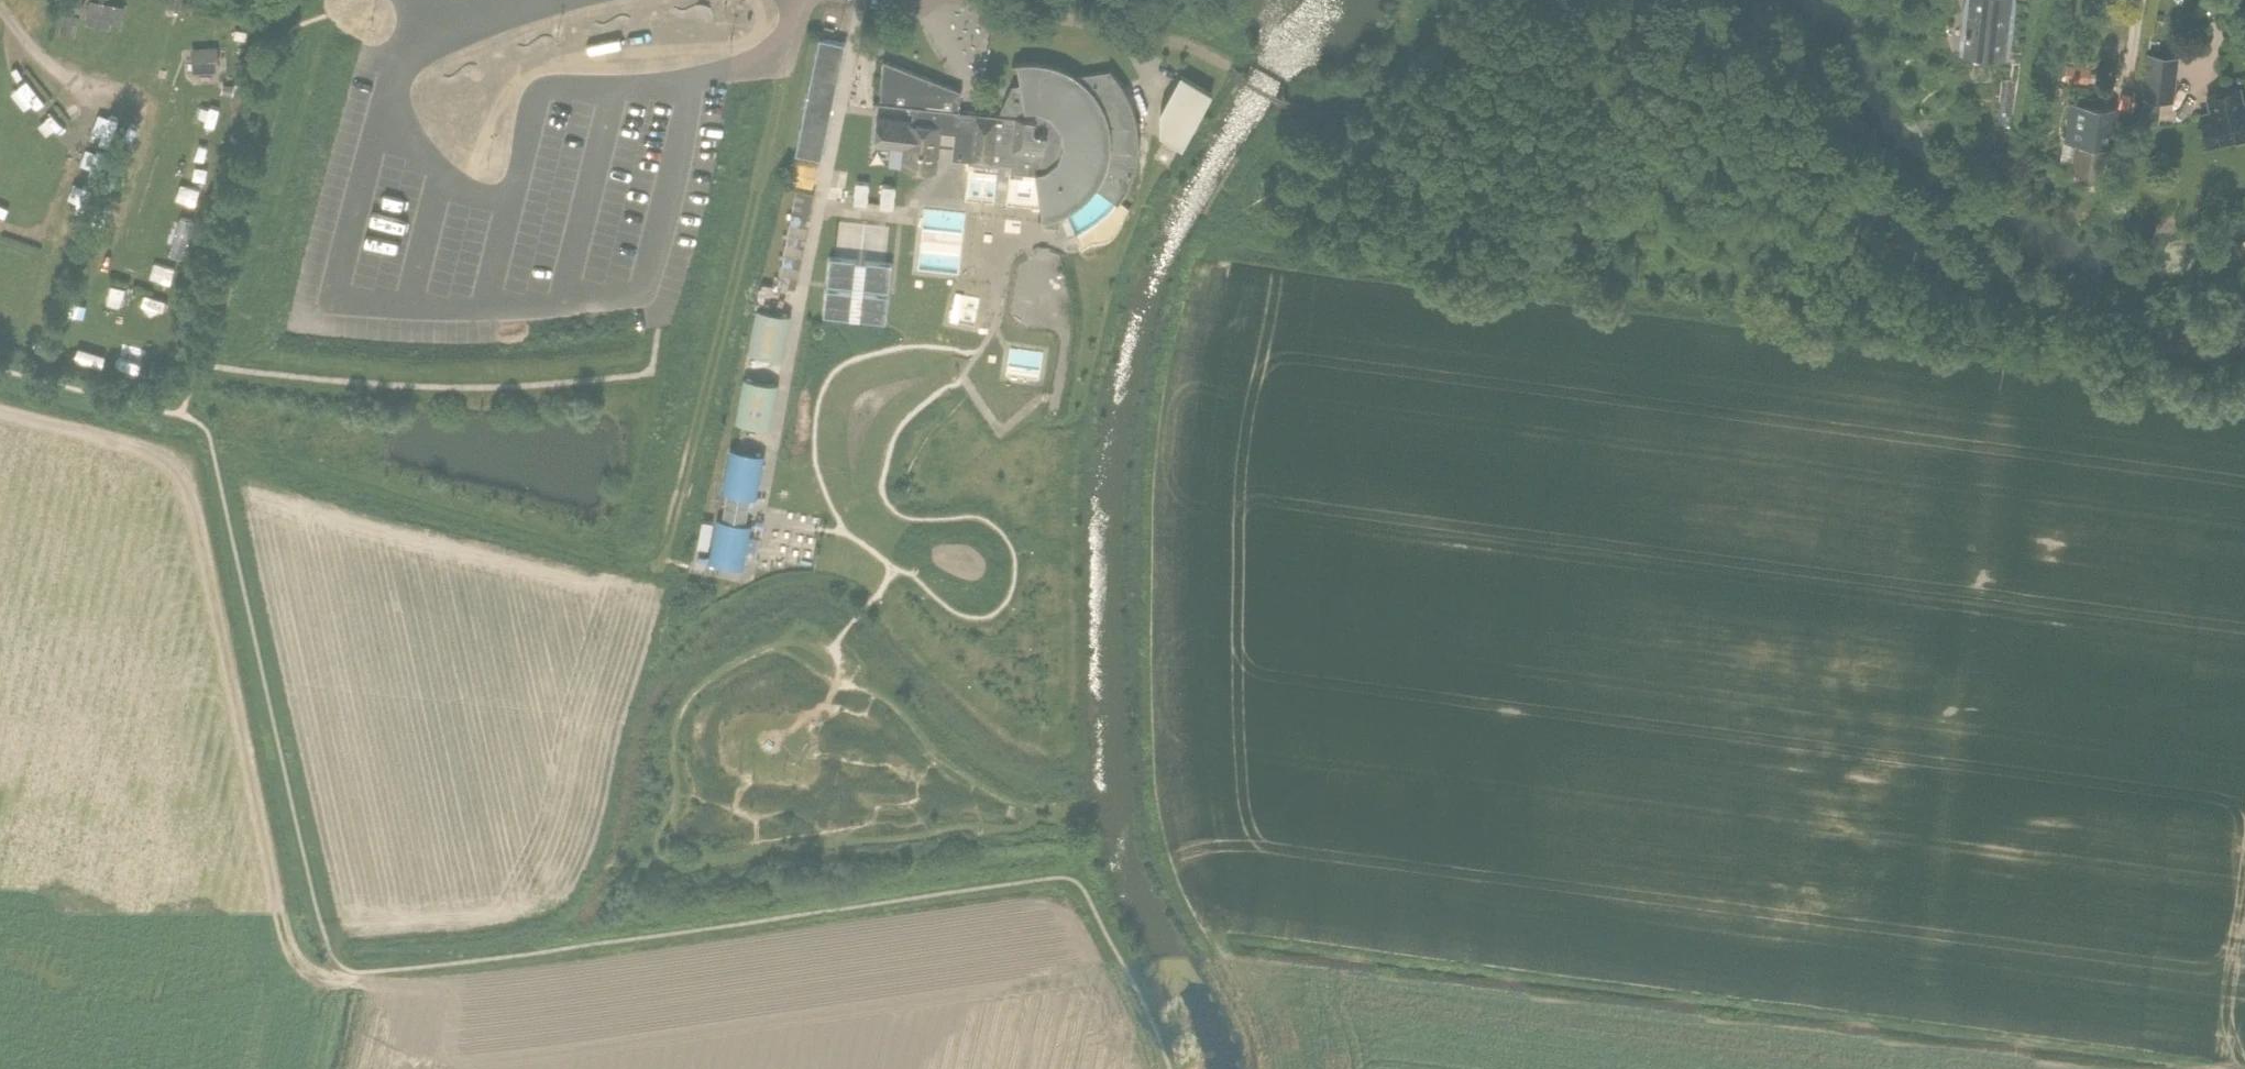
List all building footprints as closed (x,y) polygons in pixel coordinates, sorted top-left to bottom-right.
[(1961,53),(1982,56),(1987,56),(2002,58),(2009,0),(1966,0),(1961,53)] [(844,42),(819,37),(795,152),(820,157),(844,42)] [(217,69),(216,48),(195,49),(196,70),(217,69)] [(2140,97),(2173,101),(2178,55),(2146,51),(2140,97)] [(991,165),(991,162),(1010,164),(1009,170),(1034,173),(1041,218),(1043,218),(1043,225),(1051,226),(1060,226),(1060,213),(1066,211),(1074,206),(1084,198),(1090,193),(1095,186),(1117,203),(1121,197),(1125,191),(1128,184),(1131,176),(1134,167),(1135,157),(1137,144),(1136,132),(1135,121),(1133,112),(1130,102),(1126,93),(1122,86),(1119,81),(1109,69),(1077,74),(1073,71),(1066,67),(1056,64),(1048,61),(1040,60),(1032,59),(1015,60),(1018,79),(1019,83),(1011,84),(1003,103),(997,115),(957,111),(958,99),(960,98),(960,90),(882,59),(878,90),(880,90),(879,102),(912,106),(910,120),(876,116),(873,145),(890,147),(888,166),(900,167),(935,171),(940,131),(953,133),(950,158),(969,160),(968,162),(991,165)] [(2084,67),(2066,65),(2064,81),(2082,83),(2084,67)] [(1159,108),(1159,130),(1181,142),(1210,92),(1180,74),(1159,108)] [(233,94),(234,85),(224,83),(222,92),(233,94)] [(2204,133),(2207,145),(2235,139),(2236,141),(2244,139),(2244,102),(2242,103),(2239,87),(2231,89),(2232,92),(2220,95),(2219,92),(2207,95),(2210,111),(2200,113),(2204,133)] [(2077,102),(2071,162),(2078,162),(2077,179),(2108,182),(2115,106),(2077,102)] [(797,160),(793,182),(819,186),(823,165),(797,160)] [(810,214),(814,192),(796,189),(792,210),(810,214)] [(884,235),(843,230),(839,257),(881,261),(884,235)] [(2230,250),(2241,269),(2244,267),(2244,241),(2230,250)] [(855,259),(829,256),(826,282),(852,285),(855,259)] [(890,264),(864,261),(862,286),(888,289),(890,264)] [(851,291),(826,288),(823,314),(848,317),(851,291)] [(887,295),(862,292),(859,318),(885,321),(887,295)] [(147,295),(144,314),(170,317),(173,298),(147,295)] [(790,314),(755,308),(748,352),(783,358),(790,314)] [(777,384),(742,378),(735,421),(770,427),(777,384)] [(730,447),(722,491),(755,498),(763,453),(730,447)] [(755,558),(759,536),(748,534),(750,523),(717,517),(708,561),(741,567),(744,556),(755,558)] [(708,547),(713,521),(702,519),(697,545),(708,547)]
